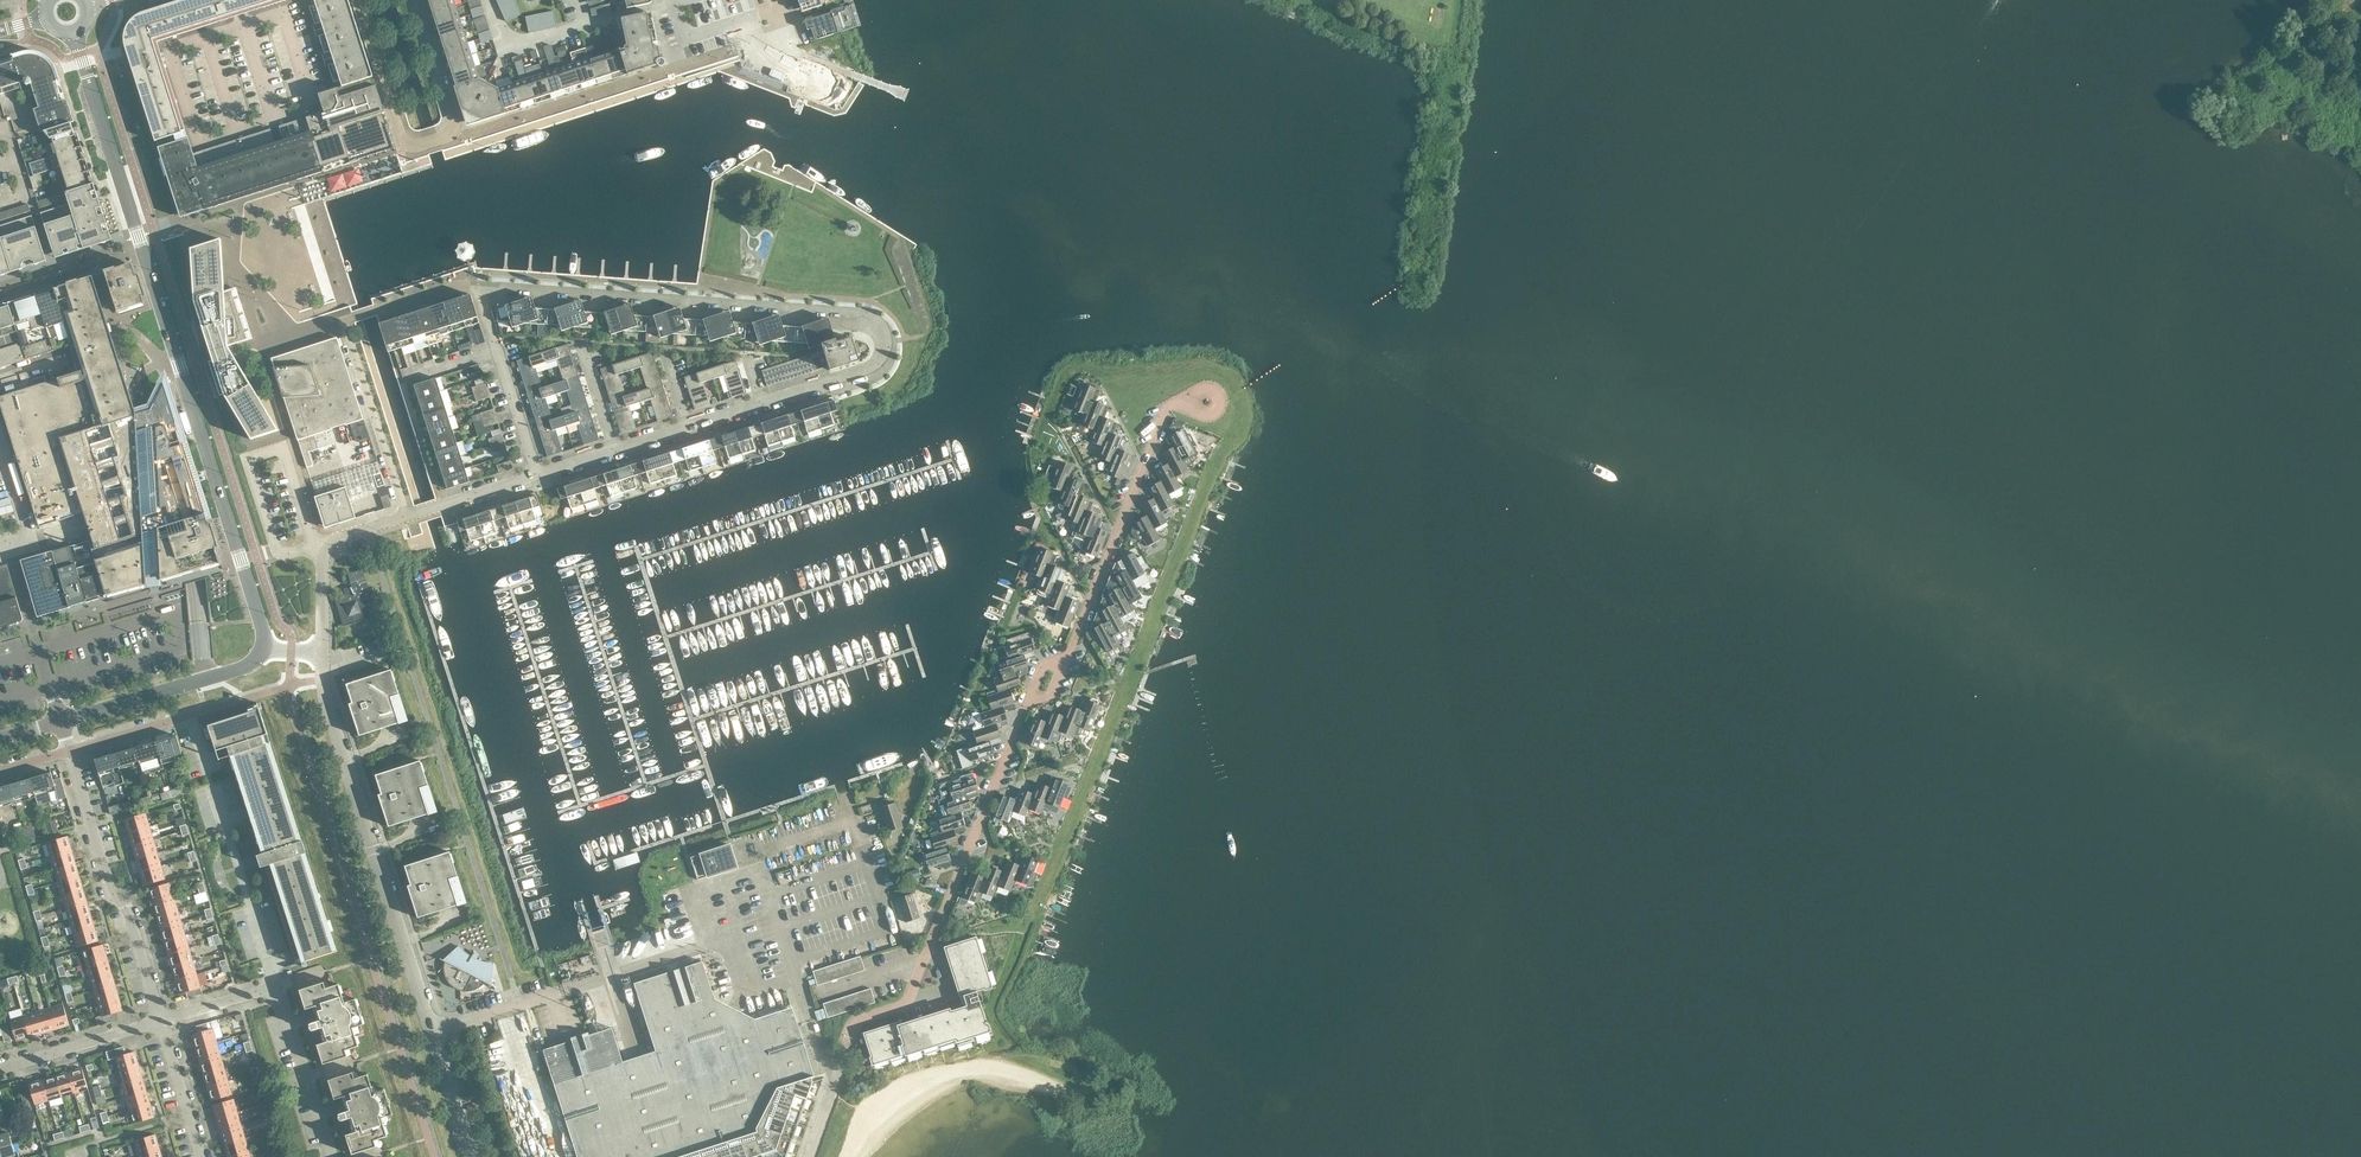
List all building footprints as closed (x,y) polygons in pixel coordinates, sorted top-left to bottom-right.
[(187,4),(186,4),(185,0),(183,0),(175,2),(177,6),(169,8),(168,5),(159,8),(160,10),(158,10),(154,11),(151,13),(148,14),(145,16),(142,18),(139,22),(136,25),(134,29),(133,32),(131,36),(131,41),(130,45),(131,49),(131,50),(126,51),(126,52),(131,68),(135,67),(137,74),(134,76),(137,85),(140,84),(142,91),(139,92),(142,101),(145,100),(147,108),(144,108),(147,117),(150,117),(152,124),(149,125),(152,134),(154,133),(158,147),(187,138),(157,42),(238,16),(288,0),(193,0),(193,2),(187,4)] [(323,28),(354,19),(348,0),(314,0),(315,5),(309,7),(315,25),(321,23),(323,28)] [(432,14),(455,6),(453,0),(432,0),(428,1),(432,14)] [(497,2),(500,9),(515,2),(514,0),(502,0),(497,2)] [(649,4),(652,3),(650,0),(624,0),(627,9),(649,4)] [(813,9),(821,6),(819,0),(797,0),(801,13),(813,9)] [(515,2),(500,9),(503,15),(518,9),(515,2)] [(609,4),(601,7),(603,13),(611,12),(609,4)] [(459,18),(455,6),(432,14),(436,26),(459,18)] [(476,8),(479,17),(484,15),(482,6),(476,8)] [(841,7),(835,9),(830,11),(831,13),(816,18),(804,22),(805,24),(811,42),(838,33),(837,31),(843,29),(838,13),(842,12),(845,11),(844,7),(841,7)] [(476,8),(470,10),(473,19),(479,17),(476,8)] [(518,9),(503,15),(505,22),(521,15),(518,9)] [(550,29),(557,28),(553,11),(546,13),(550,29)] [(621,19),(626,45),(626,46),(625,46),(624,47),(624,48),(624,49),(620,51),(619,49),(619,50),(626,70),(625,70),(627,75),(661,64),(658,46),(654,47),(653,44),(657,43),(651,12),(621,19)] [(543,31),(550,29),(546,13),(539,14),(543,31)] [(532,16),(536,32),(543,31),(539,14),(532,16)] [(529,34),(536,32),(532,16),(525,17),(529,34)] [(463,31),(459,18),(436,26),(440,38),(463,31)] [(330,52),(332,57),(363,48),(354,19),(323,28),(325,34),(318,36),(324,54),(330,52)] [(492,40),(489,30),(484,32),(487,42),(492,40)] [(440,38),(444,50),(467,43),(463,31),(440,38)] [(484,32),(478,34),(481,43),(487,42),(484,32)] [(615,39),(600,43),(610,75),(625,70),(626,70),(619,50),(615,39)] [(471,55),(467,43),(444,50),(448,62),(471,55)] [(595,80),(610,75),(600,43),(585,48),(589,60),(595,80)] [(553,56),(550,45),(544,47),(547,58),(553,56)] [(565,46),(555,49),(558,58),(568,55),(565,46)] [(373,77),(367,60),(363,48),(332,57),(334,63),(328,65),(333,83),(340,81),(342,87),(372,77),(373,77)] [(71,123),(74,122),(67,102),(66,101),(65,100),(63,100),(62,100),(57,82),(60,80),(60,79),(59,79),(56,70),(55,67),(53,64),(52,62),(50,60),(48,58),(46,56),(43,55),(41,53),(38,52),(35,52),(33,51),(30,51),(27,51),(24,52),(21,52),(12,55),(11,55),(11,56),(0,60),(0,95),(3,94),(1,89),(13,85),(15,90),(21,88),(21,89),(22,90),(23,91),(25,92),(26,92),(28,92),(29,97),(35,96),(38,106),(36,107),(36,109),(33,110),(41,133),(44,132),(71,123)] [(475,67),(471,55),(448,62),(452,75),(475,67)] [(589,60),(573,64),(580,85),(595,80),(589,60)] [(828,70),(806,61),(804,68),(801,68),(799,68),(797,69),(796,71),(795,73),(795,75),(796,77),(797,79),(799,80),(796,88),(820,97),(824,97),(827,96),(830,94),(833,91),(835,88),(836,85),(836,81),(835,78),(834,74),(831,72),(828,70)] [(549,94),(543,75),(543,74),(540,64),(525,69),(528,79),(534,99),(549,94)] [(565,90),(580,85),(573,64),(558,69),(565,90)] [(475,67),(452,75),(455,86),(456,87),(479,79),(478,79),(475,67)] [(558,69),(543,74),(543,75),(549,94),(565,90),(558,69)] [(368,156),(375,153),(377,153),(384,151),(385,150),(393,148),(394,147),(393,144),(393,143),(392,142),(390,135),(389,133),(389,134),(388,134),(386,126),(382,114),(384,113),(384,112),(376,87),(375,86),(373,77),(372,77),(342,87),(335,89),(318,95),(324,112),(306,118),(307,121),(310,132),(321,167),(323,166),(330,163),(330,164),(331,164),(331,163),(332,163),(339,160),(339,161),(340,161),(340,160),(347,158),(348,158),(349,158),(350,162),(358,159),(359,159),(366,156),(368,156)] [(456,87),(455,86),(453,87),(461,110),(474,116),(482,121),(506,114),(504,109),(497,89),(498,89),(497,88),(484,82),(479,79),(478,79),(479,79),(456,87)] [(528,79),(512,84),(519,104),(534,99),(528,79)] [(519,104),(512,84),(498,89),(497,89),(504,109),(519,104)] [(264,131),(257,133),(252,135),(251,135),(244,138),(234,141),(233,141),(227,143),(220,145),(216,147),(213,147),(206,150),(198,152),(195,153),(193,154),(188,138),(159,148),(158,148),(158,149),(160,157),(163,164),(166,176),(178,212),(178,213),(180,218),(206,210),(204,205),(205,204),(214,201),(232,196),(267,184),(291,177),(305,172),(321,167),(310,132),(307,121),(304,122),(303,119),(299,120),(293,122),(286,124),(279,126),(283,140),(280,141),(275,143),(275,141),(274,141),(270,129),(264,131)] [(50,139),(51,139),(53,143),(78,135),(77,134),(75,135),(71,123),(44,132),(50,139)] [(78,135),(53,143),(56,155),(81,147),(79,147),(77,142),(80,141),(78,135)] [(33,176),(60,167),(85,159),(83,160),(81,154),(83,153),(81,147),(56,155),(29,164),(33,176)] [(85,159),(60,167),(64,179),(89,171),(86,172),(85,166),(87,165),(85,159)] [(64,179),(68,192),(93,184),(93,183),(90,184),(89,178),(91,177),(89,171),(64,179)] [(111,240),(96,191),(93,184),(68,192),(65,193),(69,204),(40,213),(55,258),(111,240)] [(46,261),(32,216),(0,226),(0,276),(46,261)] [(224,292),(221,239),(190,249),(194,303),(209,351),(212,361),(208,362),(219,396),(223,395),(251,440),(278,431),(227,347),(252,339),(236,288),(224,292)] [(455,254),(457,259),(461,261),(466,262),(470,260),(473,256),(474,251),(471,246),(467,244),(462,243),(458,245),(455,249),(455,254)] [(135,275),(133,268),(132,264),(105,272),(114,303),(115,303),(117,310),(143,302),(143,305),(145,305),(142,297),(145,296),(139,274),(135,275)] [(0,397),(0,406),(15,453),(17,458),(27,490),(39,527),(42,526),(67,518),(78,515),(80,514),(82,521),(87,536),(88,539),(88,540),(91,551),(97,569),(105,596),(107,596),(106,594),(127,588),(128,588),(145,583),(145,586),(146,586),(146,581),(160,580),(161,581),(162,581),(162,578),(181,572),(185,584),(206,577),(203,566),(208,564),(218,561),(219,564),(220,564),(219,559),(215,548),(219,547),(215,535),(214,531),(211,522),(207,524),(204,514),(204,513),(201,514),(201,512),(204,511),(202,506),(201,506),(200,504),(201,503),(199,497),(198,498),(197,496),(197,494),(198,494),(196,487),(194,487),(194,486),(196,485),(193,479),(192,479),(191,476),(192,476),(190,469),(189,469),(188,466),(189,466),(187,460),(186,460),(163,386),(150,410),(136,414),(121,368),(119,360),(116,351),(107,323),(104,315),(101,305),(94,282),(92,277),(92,276),(89,277),(58,287),(54,288),(54,290),(54,291),(55,293),(56,298),(58,304),(63,317),(64,323),(68,336),(71,345),(69,345),(69,346),(72,355),(77,372),(75,373),(58,378),(45,382),(32,387),(31,387),(7,395),(0,397)] [(35,294),(36,296),(53,351),(69,345),(71,345),(54,291),(54,290),(54,288),(38,293),(35,294)] [(8,303),(26,360),(53,351),(36,296),(35,294),(30,296),(30,297),(23,299),(23,298),(8,303)] [(470,295),(456,299),(458,303),(466,327),(479,323),(470,295)] [(525,324),(547,325),(548,309),(534,308),(531,297),(518,301),(520,307),(525,324)] [(466,327),(458,303),(456,299),(444,303),(453,332),(466,327)] [(525,324),(520,307),(518,301),(504,306),(505,306),(497,306),(496,322),(510,323),(511,328),(525,324)] [(574,327),(575,327),(596,329),(597,313),(584,312),(581,301),(567,305),(574,327)] [(26,360),(8,303),(7,304),(1,306),(1,305),(0,306),(0,368),(26,360)] [(444,303),(431,307),(440,336),(453,332),(444,303)] [(624,331),(645,332),(647,316),(634,315),(630,304),(617,309),(624,331)] [(561,332),(575,327),(574,327),(567,305),(554,309),(554,310),(548,309),(547,325),(560,326),(561,332)] [(418,311),(419,316),(427,340),(429,345),(442,341),(440,336),(431,307),(418,311)] [(673,334),(674,334),(695,336),(696,320),(683,319),(680,308),(666,312),(673,334)] [(603,313),(597,313),(596,329),(609,330),(611,335),(624,331),(617,309),(604,313),(603,313)] [(418,311),(405,316),(406,320),(414,344),(427,340),(419,316),(418,311)] [(718,321),(723,338),(744,339),(746,323),(733,322),(729,311),(716,316),(718,321)] [(660,339),(674,334),(673,334),(666,312),(653,316),(653,317),(647,316),(645,332),(659,333),(660,339)] [(414,344),(406,320),(405,316),(392,320),(393,324),(401,348),(414,344)] [(710,342),(723,338),(718,321),(716,316),(703,320),(702,320),(696,320),(695,336),(708,337),(710,342)] [(772,341),(775,341),(794,343),(795,327),(782,326),(778,316),(765,320),(767,325),(772,341)] [(809,349),(821,345),(835,341),(835,340),(832,340),(831,337),(834,337),(831,330),(828,318),(802,327),(795,327),(794,343),(807,344),(809,349)] [(401,348),(393,324),(392,320),(379,324),(388,352),(401,348)] [(759,346),(775,341),(772,341),(767,325),(765,320),(753,324),(746,323),(744,339),(757,340),(759,346)] [(284,398),(298,440),(302,455),(309,453),(333,445),(330,433),(327,434),(326,432),(349,425),(356,422),(363,420),(351,382),(347,383),(346,380),(350,379),(337,338),(272,359),(274,368),(273,368),(283,398),(284,398)] [(821,345),(824,353),(829,371),(858,361),(857,356),(860,355),(856,343),(853,344),(851,338),(836,343),(835,341),(821,345)] [(579,377),(568,344),(542,353),(545,363),(559,359),(563,373),(561,374),(563,381),(579,377)] [(412,347),(400,349),(403,364),(414,362),(412,347)] [(516,361),(527,393),(542,388),(539,381),(537,382),(532,367),(545,363),(542,353),(516,361)] [(645,382),(647,389),(647,390),(662,385),(652,353),(626,361),(629,371),(642,367),(647,381),(645,382)] [(816,371),(812,357),(804,360),(809,373),(816,371)] [(809,373),(804,360),(798,362),(802,375),(809,373)] [(600,369),(610,401),(626,397),(626,396),(623,389),(621,390),(616,375),(629,371),(626,361),(600,369)] [(736,361),(710,369),(713,379),(726,375),(731,390),(729,390),(731,398),(746,393),(736,361)] [(802,375),(798,362),(791,364),(795,378),(802,375)] [(479,364),(465,369),(468,376),(481,371),(479,364)] [(795,378),(791,364),(784,366),(788,380),(795,378)] [(784,366),(777,369),(781,382),(788,380),(784,366)] [(684,377),(694,410),(710,405),(707,397),(705,398),(700,384),(713,379),(710,369),(684,377)] [(777,369),(770,371),(774,384),(781,382),(777,369)] [(762,373),(767,387),(774,384),(770,371),(762,373)] [(32,387),(45,382),(43,376),(30,380),(32,387)] [(589,408),(579,377),(563,381),(552,384),(556,395),(569,390),(574,405),(571,406),(573,413),(574,413),(589,408)] [(435,378),(414,385),(414,388),(414,394),(416,394),(418,399),(440,392),(435,378)] [(1072,409),(1082,413),(1085,414),(1086,411),(1087,411),(1091,400),(1095,401),(1097,395),(1094,393),(1096,389),(1082,383),(1080,389),(1077,388),(1073,397),(1076,398),(1072,409)] [(472,388),(474,395),(487,391),(485,384),(472,388)] [(527,393),(537,425),(552,420),(550,413),(547,413),(543,399),(556,395),(552,384),(542,388),(527,393)] [(647,389),(636,393),(640,403),(653,399),(657,413),(655,414),(657,422),(673,417),(662,385),(647,390),(647,389)] [(487,391),(474,395),(476,402),(490,398),(487,391)] [(421,407),(422,412),(444,405),(440,392),(418,399),(418,400),(418,407),(421,407)] [(626,397),(610,401),(621,434),(636,429),(634,421),(631,422),(626,407),(640,403),(636,393),(626,396),(626,397)] [(830,413),(837,411),(833,397),(825,400),(826,403),(813,407),(821,429),(834,425),(830,413)] [(1095,401),(1091,400),(1087,411),(1086,411),(1085,414),(1081,425),(1091,429),(1094,430),(1095,427),(1100,416),(1104,418),(1106,414),(1102,412),(1105,405),(1095,401)] [(425,420),(426,424),(448,417),(444,405),(422,412),(422,413),(422,420),(425,420)] [(804,422),(807,433),(821,429),(813,407),(801,411),(800,407),(793,410),(797,424),(804,422)] [(573,413),(563,416),(566,426),(579,422),(584,437),(581,438),(584,445),(599,440),(589,408),(574,413),(573,413)] [(480,414),(482,421),(496,416),(493,409),(480,414)] [(774,420),(781,442),(794,438),(791,426),(797,424),(793,410),(785,412),(786,416),(774,420)] [(496,416),(482,421),(484,428),(498,423),(496,416)] [(552,420),(537,425),(547,457),(562,452),(560,444),(557,445),(553,431),(566,426),(563,416),(552,420)] [(1095,427),(1094,430),(1089,441),(1101,446),(1103,447),(1104,444),(1109,433),(1113,434),(1115,430),(1111,428),(1113,422),(1104,418),(1100,416),(1095,427)] [(448,417),(426,424),(427,426),(426,433),(429,433),(430,437),(452,430),(448,417)] [(764,434),(768,446),(781,442),(774,420),(762,423),(761,420),(753,422),(758,436),(764,434)] [(368,438),(364,425),(357,427),(356,422),(349,425),(353,438),(360,436),(361,440),(368,438)] [(735,432),(742,454),(755,450),(751,438),(758,436),(753,422),(746,425),(747,428),(735,432)] [(502,435),(500,429),(494,431),(491,432),(493,438),(502,435)] [(1189,435),(1186,437),(1182,429),(1169,436),(1174,447),(1175,447),(1180,457),(1182,460),(1195,453),(1192,449),(1196,447),(1189,435)] [(433,446),(434,450),(456,443),(452,430),(430,437),(431,439),(430,446),(433,446)] [(725,447),(729,459),(742,454),(735,432),(723,436),(721,433),(714,435),(718,449),(725,447)] [(1103,447),(1099,455),(1098,458),(1111,463),(1113,460),(1117,449),(1118,449),(1122,438),(1113,434),(1109,433),(1104,444),(1103,447)] [(488,439),(490,446),(504,442),(502,435),(493,438),(488,439)] [(707,441),(695,445),(702,467),(716,463),(712,451),(718,449),(714,435),(706,437),(707,441)] [(504,442),(490,446),(493,453),(506,449),(504,442)] [(437,459),(438,463),(460,456),(456,443),(434,450),(435,452),(434,459),(437,459)] [(689,471),(702,467),(695,445),(683,449),(682,445),(674,448),(679,462),(685,460),(689,471)] [(1188,471),(1182,460),(1180,457),(1175,447),(1174,447),(1162,454),(1167,464),(1168,464),(1173,474),(1175,477),(1188,471)] [(668,453),(656,457),(663,480),(676,475),(672,464),(679,462),(674,448),(667,450),(668,453)] [(1113,460),(1111,463),(1108,471),(1107,474),(1117,478),(1121,480),(1131,454),(1118,449),(1117,449),(1113,460)] [(313,466),(309,453),(302,455),(307,468),(313,466)] [(441,472),(443,476),(464,469),(460,456),(438,463),(439,465),(439,471),(441,472)] [(650,484),(663,480),(656,457),(644,461),(643,458),(635,460),(640,474),(646,472),(650,484)] [(635,460),(627,463),(629,466),(616,470),(624,492),(637,488),(633,476),(640,474),(635,460)] [(512,468),(510,461),(497,466),(499,473),(512,468)] [(1059,491),(1056,498),(1059,500),(1068,478),(1072,467),(1059,461),(1058,463),(1056,462),(1050,465),(1042,484),(1059,491)] [(1175,477),(1173,474),(1168,464),(1167,464),(1155,471),(1160,481),(1161,481),(1166,491),(1168,494),(1181,488),(1175,477)] [(464,469),(443,476),(443,478),(443,484),(445,484),(447,489),(469,482),(464,469)] [(610,497),(624,492),(616,470),(604,474),(603,471),(596,473),(600,487),(607,485),(610,497)] [(385,485),(381,473),(373,476),(377,488),(385,485)] [(589,479),(577,483),(584,505),(597,501),(594,489),(600,487),(596,473),(588,475),(589,479)] [(1057,503),(1059,503),(1058,506),(1059,508),(1066,511),(1069,512),(1072,505),(1076,494),(1077,494),(1081,496),(1083,489),(1079,487),(1081,483),(1068,478),(1059,500),(1057,503)] [(1168,494),(1166,491),(1161,481),(1160,481),(1148,488),(1153,498),(1154,498),(1159,509),(1161,512),(1174,505),(1168,494)] [(571,509),(584,505),(577,483),(565,486),(564,483),(556,486),(560,500),(567,497),(571,509)] [(321,525),(323,526),(324,529),(328,527),(330,527),(332,527),(334,527),(337,525),(340,524),(356,519),(346,487),(314,497),(320,516),(316,517),(317,520),(318,521),(320,523),(321,525)] [(535,493),(527,495),(528,498),(516,502),(523,525),(536,520),(532,509),(539,506),(535,493)] [(390,494),(383,497),(387,509),(394,506),(390,494)] [(1081,496),(1077,494),(1076,494),(1072,505),(1069,512),(1067,516),(1066,519),(1076,523),(1079,525),(1080,521),(1081,521),(1085,510),(1090,499),(1081,496)] [(1161,512),(1159,509),(1154,498),(1153,498),(1141,505),(1147,516),(1147,515),(1152,526),(1154,529),(1167,522),(1161,512)] [(510,529),(523,525),(516,502),(503,506),(502,503),(495,505),(499,519),(506,517),(510,529)] [(493,521),(499,519),(495,505),(487,508),(488,511),(476,515),(483,537),(497,533),(493,521)] [(1080,547),(1085,548),(1089,538),(1094,527),(1097,520),(1099,516),(1085,510),(1081,521),(1080,521),(1079,525),(1076,532),(1074,536),(1083,540),(1080,547)] [(470,541),(483,537),(476,515),(464,519),(463,515),(455,518),(460,532),(466,530),(470,541)] [(1160,539),(1154,529),(1152,526),(1147,515),(1147,516),(1134,522),(1140,534),(1137,535),(1135,531),(1132,529),(1131,532),(1134,539),(1140,541),(1143,540),(1147,546),(1160,539)] [(1109,535),(1106,534),(1107,532),(1094,527),(1089,538),(1085,548),(1085,549),(1083,552),(1097,557),(1098,554),(1101,547),(1104,548),(1104,549),(1105,550),(1112,535),(1110,534),(1109,535)] [(91,551),(88,540),(70,546),(73,556),(91,551)] [(70,546),(52,551),(56,564),(69,608),(87,603),(73,556),(70,546)] [(1037,552),(1029,573),(1039,577),(1042,578),(1048,564),(1053,553),(1039,548),(1037,552)] [(69,608),(56,564),(52,551),(20,560),(37,617),(69,608)] [(91,551),(73,556),(87,603),(91,602),(90,599),(103,595),(104,598),(105,597),(105,596),(91,551)] [(1123,564),(1119,566),(1123,572),(1126,570),(1132,580),(1135,586),(1136,588),(1149,582),(1140,565),(1145,563),(1141,555),(1136,558),(1133,553),(1120,560),(1123,564)] [(1037,592),(1036,592),(1037,594),(1037,595),(1046,598),(1049,599),(1051,595),(1057,581),(1061,570),(1048,564),(1042,578),(1039,586),(1038,589),(1037,592)] [(23,621),(7,565),(0,567),(0,628),(23,621)] [(346,597),(336,600),(344,625),(369,617),(366,607),(374,605),(371,597),(375,595),(373,589),(369,590),(362,569),(348,574),(352,586),(343,589),(346,597)] [(1116,581),(1111,583),(1115,590),(1119,587),(1127,601),(1129,605),(1141,598),(1139,594),(1136,588),(1135,586),(1132,580),(1126,570),(1123,572),(1114,577),(1116,581)] [(1035,588),(1034,590),(1037,592),(1038,589),(1039,586),(1042,578),(1039,577),(1035,588)] [(1048,602),(1046,606),(1058,610),(1060,611),(1066,597),(1070,587),(1070,586),(1057,581),(1051,595),(1049,599),(1048,602)] [(1115,590),(1107,594),(1108,597),(1112,605),(1112,604),(1118,615),(1120,618),(1122,622),(1122,623),(1134,617),(1131,612),(1132,611),(1129,605),(1127,601),(1119,587),(1115,590)] [(1057,619),(1055,622),(1069,628),(1070,624),(1077,607),(1080,608),(1082,604),(1079,602),(1076,601),(1077,600),(1076,598),(1072,597),(1071,598),(1070,599),(1066,597),(1060,611),(1057,619)] [(1108,607),(1100,611),(1105,622),(1106,622),(1113,635),(1125,628),(1122,623),(1122,622),(1120,618),(1118,615),(1112,604),(1112,605),(1108,607)] [(1105,622),(1093,628),(1099,640),(1102,646),(1105,652),(1106,653),(1119,646),(1113,635),(1106,622),(1105,622)] [(1008,660),(1012,658),(1012,659),(1023,655),(1024,659),(1031,657),(1030,653),(1034,652),(1030,638),(1029,638),(1028,633),(1007,640),(1008,645),(1004,646),(1008,660)] [(1099,640),(1095,642),(1098,648),(1102,654),(1105,652),(1102,646),(1099,640)] [(1024,659),(1023,655),(1012,659),(1012,658),(1008,660),(1006,660),(997,663),(1002,677),(1005,676),(1016,672),(1016,673),(1028,669),(1024,659)] [(397,724),(407,721),(391,670),(346,684),(352,703),(348,704),(359,736),(397,724)] [(1021,686),(1016,673),(1016,672),(1005,676),(1002,677),(994,679),(997,690),(998,693),(1009,690),(1011,694),(1018,692),(1016,687),(1021,686)] [(1011,694),(1009,690),(998,693),(987,696),(987,697),(991,709),(991,710),(1003,707),(1014,703),(1011,694)] [(1077,726),(1090,731),(1100,706),(1097,705),(1098,703),(1097,701),(1092,699),(1090,700),(1089,701),(1086,700),(1085,704),(1081,703),(1078,710),(1082,711),(1077,726)] [(1077,726),(1082,711),(1078,710),(1069,706),(1067,710),(1063,709),(1060,715),(1065,717),(1059,731),(1072,737),(1077,726)] [(1007,720),(1003,707),(991,710),(984,712),(980,714),(984,727),(984,728),(996,724),(1007,720)] [(295,965),(306,961),(332,953),(301,855),(306,853),(302,841),(297,843),(265,744),(264,745),(261,737),(267,735),(259,709),(207,726),(216,751),(227,748),(230,756),(228,756),(260,855),(261,855),(265,866),(263,866),(295,965)] [(1055,743),(1059,731),(1065,717),(1060,715),(1051,712),(1047,723),(1041,737),(1055,743)] [(1047,723),(1034,718),(1028,732),(1023,743),(1037,748),(1041,737),(1047,723)] [(1000,738),(996,724),(984,728),(984,727),(979,729),(973,731),(976,742),(977,744),(977,745),(978,745),(989,741),(1000,738)] [(1023,745),(1023,743),(1028,732),(1023,731),(1018,743),(1023,745)] [(156,742),(164,769),(163,765),(176,760),(177,761),(183,759),(176,736),(156,742)] [(962,750),(957,751),(961,764),(963,769),(973,766),(971,762),(993,755),(989,741),(978,745),(977,745),(966,748),(962,750)] [(135,748),(141,766),(143,773),(156,769),(157,771),(164,769),(156,742),(135,748)] [(134,768),(141,766),(135,748),(115,754),(121,772),(120,770),(133,766),(134,768)] [(115,754),(95,760),(103,787),(114,784),(115,786),(124,783),(121,772),(115,754)] [(435,811),(434,810),(427,787),(428,787),(420,761),(375,775),(381,794),(378,795),(388,827),(427,815),(429,814),(429,813),(435,811)] [(31,779),(30,779),(36,797),(38,806),(52,802),(49,793),(56,791),(59,800),(66,798),(60,778),(53,780),(51,773),(50,773),(44,774),(38,776),(31,779)] [(972,773),(960,777),(961,782),(974,778),(972,773)] [(941,795),(939,800),(944,803),(951,800),(956,799),(967,795),(967,796),(968,800),(975,797),(974,793),(978,792),(974,778),(961,782),(951,785),(947,787),(946,784),(941,785),(939,789),(941,795)] [(1047,787),(1051,789),(1047,800),(1044,809),(1057,814),(1060,805),(1063,798),(1067,799),(1071,788),(1068,787),(1069,783),(1055,778),(1054,782),(1050,780),(1047,787)] [(29,799),(36,797),(30,779),(10,785),(15,803),(16,803),(15,800),(28,797),(29,799)] [(1034,794),(1028,809),(1041,814),(1044,809),(1047,800),(1051,789),(1047,787),(1038,783),(1033,794),(1034,794)] [(15,803),(10,785),(0,788),(0,805),(8,803),(9,805),(15,803)] [(1016,800),(1012,811),(1025,817),(1028,809),(1034,794),(1033,794),(1020,789),(1016,800)] [(161,794),(163,801),(172,798),(170,792),(161,794)] [(937,800),(937,802),(942,818),(949,816),(960,813),(961,817),(968,815),(967,811),(971,809),(968,800),(967,796),(967,795),(956,799),(951,800),(944,803),(939,800),(937,800)] [(995,805),(990,816),(994,817),(997,818),(1007,822),(1012,811),(1016,800),(1003,795),(998,806),(995,805)] [(135,802),(137,809),(151,805),(149,798),(135,802)] [(201,801),(209,833),(219,831),(211,799),(201,801)] [(880,808),(888,832),(902,827),(894,803),(880,808)] [(118,813),(115,806),(109,808),(111,815),(118,813)] [(129,833),(149,827),(145,815),(146,814),(145,813),(124,820),(124,821),(125,820),(129,833)] [(940,819),(937,820),(942,833),(953,830),(954,834),(961,832),(960,828),(964,826),(961,817),(960,813),(949,816),(942,818),(940,819)] [(55,822),(47,824),(49,832),(57,829),(55,822)] [(878,822),(867,824),(869,835),(880,833),(878,822)] [(30,824),(22,827),(26,840),(34,838),(30,824)] [(22,827),(15,829),(19,842),(26,840),(22,827)] [(129,833),(133,846),(153,840),(149,827),(129,833)] [(942,833),(930,837),(935,851),(946,847),(958,844),(954,834),(953,830),(942,833)] [(51,856),(71,850),(67,838),(68,837),(67,836),(46,843),(46,844),(47,843),(51,856)] [(153,840),(133,846),(136,859),(156,853),(153,840)] [(729,845),(690,858),(697,880),(736,868),(729,845)] [(935,851),(924,854),(928,868),(951,861),(946,847),(935,851)] [(51,856),(55,869),(75,863),(71,850),(51,856)] [(449,852),(411,864),(404,866),(410,885),(407,886),(417,918),(456,906),(456,905),(459,905),(459,904),(464,902),(456,878),(458,878),(449,852)] [(136,859),(140,872),(160,866),(156,853),(136,859)] [(776,853),(768,856),(773,870),(781,867),(776,853)] [(1014,880),(1015,881),(1028,886),(1028,885),(1032,886),(1037,874),(1033,872),(1038,861),(1024,855),(1020,866),(1014,880)] [(997,886),(1010,892),(1012,888),(1015,881),(1014,880),(1020,866),(1007,861),(1004,867),(1000,866),(998,870),(1002,872),(997,886)] [(55,869),(59,882),(78,876),(75,863),(55,869)] [(144,886),(165,879),(165,878),(164,879),(160,866),(140,872),(144,884),(143,885),(144,886)] [(992,897),(997,886),(1002,872),(998,870),(989,866),(986,873),(983,871),(981,876),(985,878),(979,892),(983,893),(992,897)] [(918,869),(909,872),(911,878),(920,875),(918,869)] [(975,903),(979,892),(985,878),(981,876),(971,872),(959,904),(961,905),(963,905),(965,905),(966,904),(967,903),(968,900),(975,903)] [(78,876),(59,882),(62,895),(82,889),(78,876)] [(170,883),(148,889),(149,890),(153,902),(173,897),(169,884),(170,884),(170,883)] [(904,888),(907,896),(897,899),(905,923),(919,918),(912,894),(914,893),(912,885),(904,888)] [(62,895),(66,908),(86,902),(82,889),(62,895)] [(153,902),(157,915),(177,910),(173,897),(153,902)] [(70,921),(90,915),(86,902),(66,908),(70,921)] [(177,910),(157,915),(161,928),(181,923),(177,910)] [(70,921),(74,934),(94,928),(90,915),(70,921)] [(161,928),(165,941),(184,936),(181,923),(161,928)] [(77,947),(77,948),(98,941),(98,940),(97,941),(94,928),(74,934),(78,946),(77,947)] [(203,930),(185,935),(187,942),(205,937),(203,930)] [(218,934),(207,937),(209,942),(213,941),(220,939),(218,934)] [(165,941),(168,954),(188,949),(184,936),(165,941)] [(924,1054),(923,1051),(937,1047),(937,1050),(940,1049),(939,1046),(953,1042),(954,1044),(970,1039),(971,1042),(976,1040),(975,1038),(989,1033),(986,1022),(987,1022),(986,1020),(985,1021),(976,992),(992,987),(976,937),(943,947),(959,997),(963,996),(967,1009),(948,1015),(947,1013),(899,1028),(899,1025),(864,1037),(873,1064),(887,1060),(888,1063),(891,1062),(890,1059),(903,1055),(904,1057),(920,1052),(921,1055),(924,1054)] [(220,939),(213,941),(209,942),(210,947),(221,944),(220,939)] [(103,946),(103,945),(82,951),(82,952),(83,952),(86,964),(106,958),(103,946)] [(440,959),(443,961),(444,962),(444,963),(443,968),(444,972),(444,975),(445,978),(446,980),(448,982),(450,985),(452,987),(456,989),(458,990),(461,991),(464,992),(466,992),(469,992),(472,991),(475,990),(478,989),(480,987),(483,985),(485,982),(490,985),(493,986),(490,984),(492,965),(487,964),(483,963),(472,958),(475,953),(474,952),(472,956),(471,956),(469,955),(467,954),(465,952),(464,951),(462,950),(461,948),(460,947),(459,946),(455,951),(444,961),(438,957),(437,958),(440,959)] [(172,967),(192,962),(188,949),(168,954),(172,967)] [(865,970),(861,958),(860,956),(853,958),(858,973),(865,970)] [(61,957),(54,959),(57,968),(63,966),(61,957)] [(110,971),(106,958),(86,964),(88,968),(90,977),(110,971)] [(851,975),(858,973),(853,958),(847,961),(851,975)] [(226,960),(215,963),(217,968),(221,967),(227,965),(226,960)] [(844,977),(851,975),(847,961),(840,963),(844,977)] [(172,967),(176,980),(196,975),(192,962),(172,967)] [(754,1133),(757,1132),(756,1130),(756,1128),(757,1127),(763,1114),(770,1101),(776,1088),(802,1080),(811,1077),(814,1076),(792,1007),(754,1019),(743,1014),(714,999),(702,962),(633,984),(637,996),(638,995),(641,1006),(641,1007),(655,1052),(622,1063),(619,1051),(618,1051),(614,1040),(615,1040),(611,1028),(542,1050),(577,1156),(678,1156),(686,1155),(700,1150),(713,1146),(727,1141),(740,1137),(754,1133)] [(833,965),(838,979),(844,977),(840,963),(833,965)] [(838,979),(833,965),(826,967),(831,981),(838,979)] [(824,983),(831,981),(826,967),(819,969),(824,983)] [(46,981),(43,968),(38,970),(40,976),(41,982),(46,981)] [(817,986),(824,983),(819,969),(812,971),(815,978),(816,983),(817,986)] [(90,977),(94,990),(114,984),(110,971),(90,977)] [(196,975),(176,980),(180,993),(179,993),(179,994),(186,992),(188,999),(203,995),(200,987),(196,975)] [(318,1021),(311,1023),(311,1024),(310,1024),(309,1025),(309,1026),(310,1027),(310,1028),(310,1029),(311,1030),(312,1031),(312,1030),(313,1030),(313,1031),(320,1028),(325,1042),(316,1045),(323,1064),(347,1056),(345,1051),(358,1046),(352,1028),(363,1024),(355,999),(344,1002),(338,984),(325,988),(323,982),(299,990),(305,1010),(313,1007),(318,1021)] [(94,990),(98,1003),(118,997),(114,984),(94,990)] [(870,989),(864,991),(868,1005),(875,1003),(870,989)] [(868,1005),(864,991),(857,993),(861,1007),(868,1005)] [(857,993),(850,995),(855,1009),(861,1007),(857,993)] [(855,1009),(850,995),(843,997),(848,1012),(855,1009)] [(917,1010),(937,1007),(936,995),(915,998),(917,1010)] [(96,1018),(96,1019),(98,1026),(116,1021),(113,1013),(123,1011),(122,1010),(118,997),(98,1003),(102,1016),(96,1018)] [(843,997),(837,999),(841,1014),(848,1012),(843,997)] [(837,999),(830,1002),(834,1016),(841,1014),(837,999)] [(834,1016),(830,1002),(823,1004),(827,1018),(834,1016)] [(62,1005),(50,1009),(56,1029),(68,1025),(68,1026),(69,1026),(63,1004),(62,1005)] [(43,1033),(56,1029),(50,1009),(37,1013),(43,1033)] [(30,1037),(43,1033),(37,1013),(24,1017),(30,1037)] [(30,1037),(24,1017),(11,1020),(10,1020),(16,1041),(17,1041),(17,1040),(30,1037)] [(192,1036),(196,1048),(216,1042),(212,1030),(213,1030),(211,1022),(196,1026),(198,1033),(191,1035),(192,1036)] [(12,1042),(7,1026),(0,1028),(5,1044),(12,1042)] [(216,1042),(196,1048),(200,1061),(220,1055),(216,1042)] [(106,1052),(108,1059),(125,1054),(123,1047),(106,1052)] [(118,1071),(138,1065),(134,1053),(135,1053),(135,1052),(125,1054),(108,1059),(108,1060),(114,1059),(118,1071)] [(200,1061),(204,1074),(224,1068),(220,1055),(200,1061)] [(118,1071),(122,1084),(142,1078),(138,1065),(118,1071)] [(81,1069),(68,1073),(74,1093),(87,1089),(87,1090),(88,1089),(82,1068),(81,1068),(81,1069)] [(204,1074),(207,1087),(227,1081),(224,1068),(204,1074)] [(347,1111),(339,1113),(339,1114),(338,1114),(338,1115),(338,1116),(338,1117),(339,1118),(339,1119),(340,1120),(341,1121),(341,1120),(342,1120),(342,1121),(349,1118),(353,1132),(345,1135),(352,1155),(376,1147),(374,1141),(387,1136),(381,1118),(392,1115),(384,1089),(373,1092),(367,1074),(354,1078),(352,1072),(328,1080),(334,1100),(342,1097),(347,1111)] [(61,1096),(74,1093),(68,1073),(55,1076),(61,1096)] [(48,1100),(61,1096),(55,1076),(42,1080),(48,1100)] [(802,1112),(806,1099),(812,1082),(812,1081),(812,1080),(811,1078),(811,1077),(802,1080),(776,1088),(770,1101),(763,1114),(757,1127),(756,1128),(756,1130),(757,1132),(754,1133),(740,1137),(727,1141),(713,1146),(700,1150),(686,1155),(678,1156),(783,1156),(787,1153),(792,1139),(797,1126),(802,1112)] [(122,1084),(126,1097),(145,1091),(142,1078),(122,1084)] [(48,1100),(42,1080),(30,1084),(30,1083),(29,1084),(35,1105),(36,1105),(36,1104),(48,1100)] [(231,1094),(227,1081),(207,1087),(211,1100),(210,1100),(211,1101),(232,1095),(232,1094),(231,1094)] [(126,1097),(129,1110),(149,1104),(145,1091),(126,1097)] [(23,1103),(29,1101),(27,1093),(21,1094),(23,1103)] [(233,1099),(212,1106),(213,1106),(217,1119),(237,1113),(233,1100),(234,1100),(233,1099)] [(26,1112),(32,1110),(29,1101),(23,1103),(26,1112)] [(149,1104),(129,1110),(133,1123),(132,1123),(133,1124),(154,1118),(154,1117),(153,1117),(149,1104)] [(0,1110),(0,1129),(10,1126),(8,1119),(5,1120),(2,1110),(0,1110)] [(217,1119),(221,1132),(240,1126),(237,1113),(217,1119)] [(36,1127),(34,1119),(28,1121),(30,1129),(36,1127)] [(0,1129),(0,1147),(12,1144),(9,1134),(12,1133),(10,1126),(0,1129)] [(240,1126),(221,1132),(224,1145),(244,1139),(240,1126)] [(155,1135),(134,1141),(134,1142),(135,1142),(139,1154),(159,1148),(155,1136),(156,1135),(155,1135)] [(228,1156),(231,1156),(248,1152),(244,1139),(224,1145),(228,1156)] [(0,1147),(0,1156),(19,1156),(18,1153),(15,1154),(12,1144),(0,1147)] [(139,1156),(161,1156),(159,1148),(139,1154),(139,1156)]
